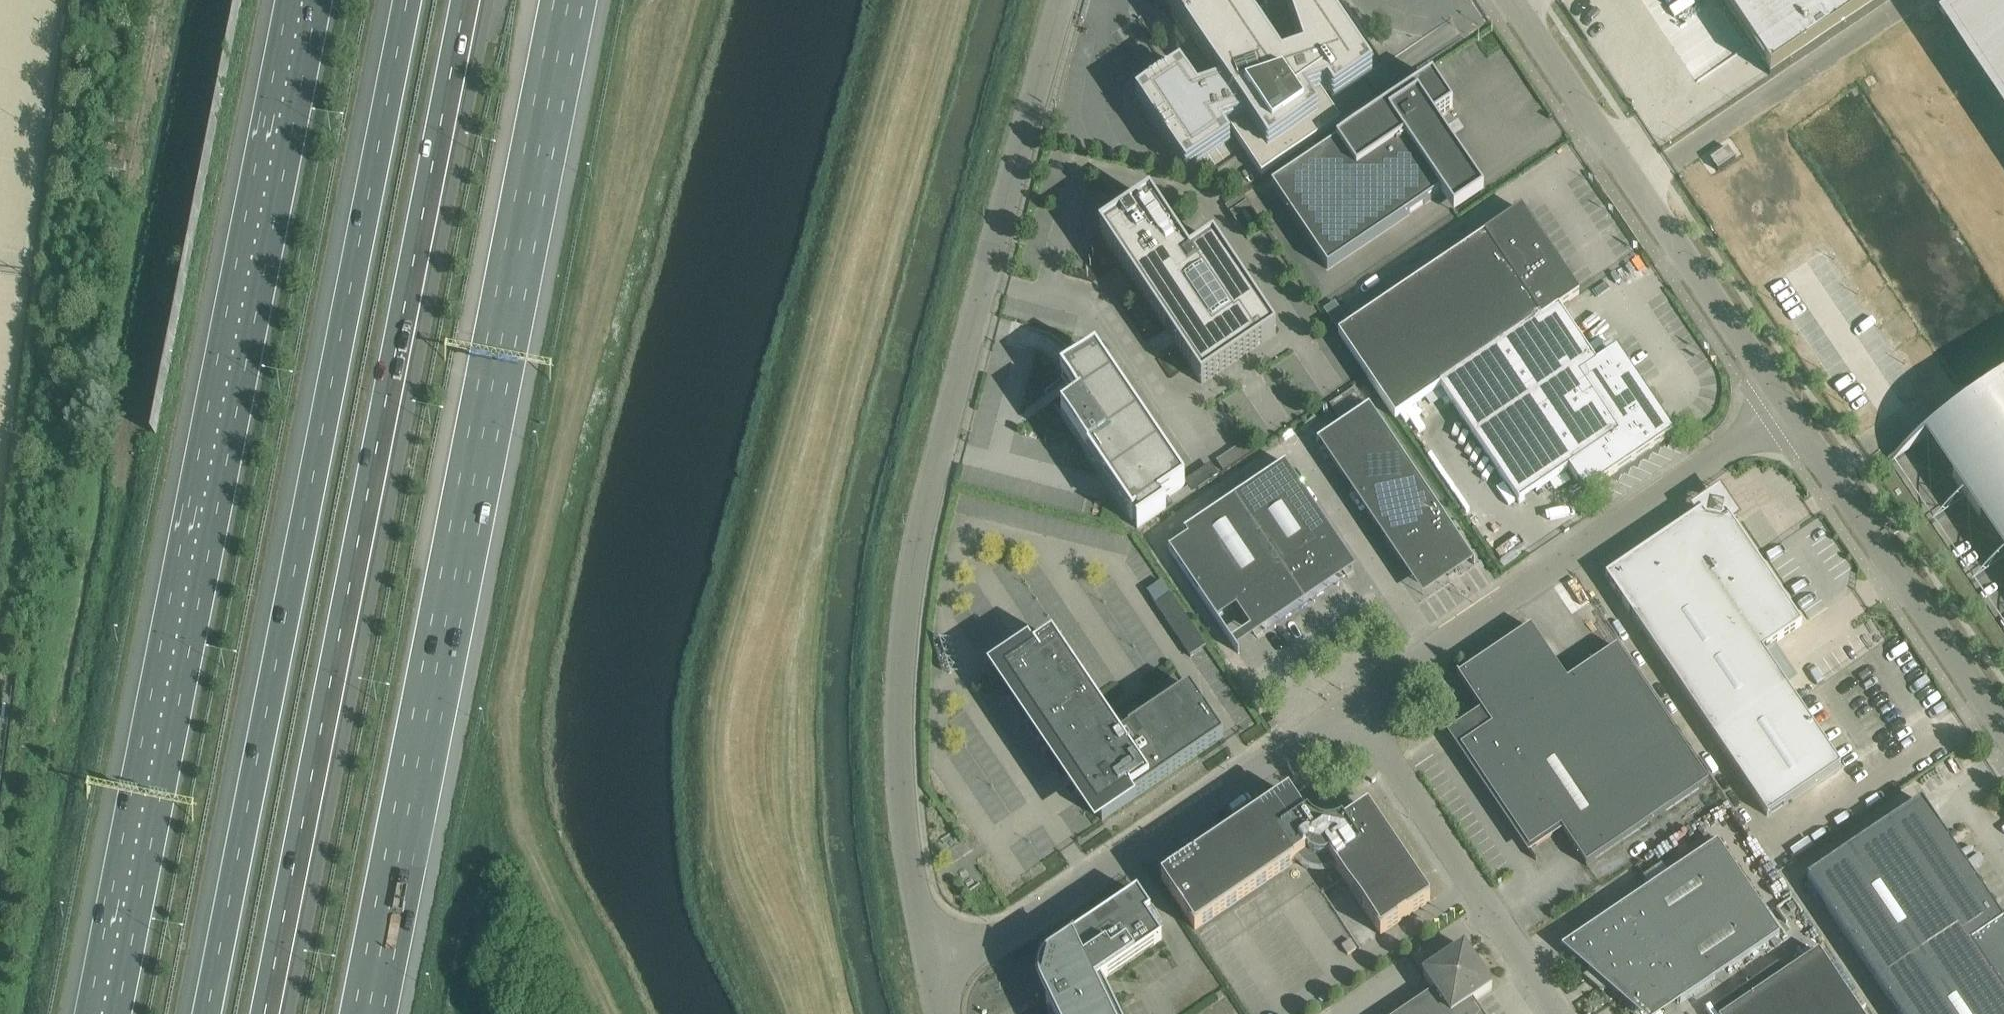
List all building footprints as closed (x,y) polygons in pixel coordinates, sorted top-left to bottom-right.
[(1222,128),(1228,125),(1261,174),(1337,123),(1319,95),(1327,91),(1334,101),(1372,75),(1322,0),(1284,0),(1304,57),(1282,64),(1239,0),(1165,0),(1223,85),(1198,93),(1180,67),(1136,97),(1186,171),(1230,141),(1222,128)] [(1773,74),(1882,0),(1723,0),(1773,74)] [(1951,13),(2003,91),(2003,0),(1970,0),(1951,13)] [(1483,193),(1434,120),(1452,108),(1432,78),(1271,186),(1328,269),(1440,193),(1453,213),(1483,193)] [(1153,203),(1102,237),(1167,333),(1157,340),(1163,348),(1173,342),(1201,384),(1276,333),(1213,241),(1190,257),(1153,203)] [(1338,334),(1366,376),(1395,418),(1441,388),(1559,309),(1579,295),(1521,209),(1483,235),(1483,236),(1338,334)] [(1596,364),(1559,309),(1441,388),(1519,503),(1568,470),(1584,494),(1664,440),(1673,434),(1667,426),(1616,351),(1596,364)] [(1166,509),(1165,508),(1163,509),(1159,503),(1185,486),(1105,368),(1095,353),(1071,370),(1061,377),(1079,404),(1063,416),(1062,415),(1061,416),(1132,521),(1136,519),(1140,525),(1136,527),(1137,529),(1166,509)] [(1940,425),(1968,466),(1952,477),(1980,517),(1995,507),(2003,519),(2003,382),(1940,425)] [(1356,387),(1330,405),(1343,424),(1369,407),(1356,387)] [(1469,557),(1474,564),(1475,564),(1369,407),(1343,424),(1316,442),(1318,444),(1320,442),(1401,562),(1402,561),(1401,560),(1406,557),(1425,586),(1446,572),(1448,576),(1455,571),(1455,572),(1456,571),(1453,567),(1469,557)] [(1285,463),(1225,504),(1292,602),(1342,569),(1341,567),(1348,562),(1349,565),(1350,564),(1284,466),(1287,465),(1285,463)] [(1204,471),(1210,480),(1217,475),(1212,466),(1204,471)] [(1187,537),(1168,549),(1238,653),(1239,653),(1237,649),(1232,641),(1225,632),(1218,621),(1236,608),(1244,620),(1250,629),(1251,630),(1292,602),(1225,504),(1184,532),(1187,537)] [(1763,651),(1802,625),(1728,516),(1727,517),(1727,518),(1723,521),(1721,521),(1722,516),(1708,513),(1707,518),(1705,518),(1702,513),(1703,512),(1702,511),(1605,577),(1768,817),(1842,767),(1763,651)] [(1171,594),(1155,605),(1182,645),(1198,635),(1171,594)] [(1492,726),(1460,747),(1536,861),(1538,860),(1530,849),(1561,829),(1586,866),(1709,783),(1617,647),(1567,681),(1564,677),(1530,627),(1459,676),(1458,674),(1457,674),(1482,712),(1492,726)] [(1198,635),(1182,645),(1190,657),(1206,646),(1198,635)] [(1082,789),(1102,820),(1224,738),(1190,688),(1130,728),(1118,736),(1052,639),(1033,651),(1035,653),(1004,674),(1073,776),(1068,779),(1073,786),(1077,793),(1082,789)] [(1310,820),(1307,817),(1305,818),(1289,794),(1161,880),(1195,930),(1298,861),(1300,864),(1303,867),(1307,869),(1311,871),(1315,872),(1323,828),(1320,827),(1316,825),(1313,823),(1310,820)] [(1898,1013),(2003,1013),(2003,926),(2002,923),(2003,922),(1921,802),(1807,879),(1898,1013)] [(1323,828),(1315,872),(1319,873),(1324,872),(1328,872),(1332,870),(1335,868),(1381,935),(1430,901),(1368,809),(1344,826),(1342,824),(1339,826),(1335,827),(1331,828),(1327,828),(1323,828)] [(1717,842),(1561,948),(1589,972),(1583,976),(1592,984),(1744,882),(1717,842)] [(1780,935),(1744,882),(1592,984),(1602,992),(1608,988),(1635,1012),(1671,989),(1680,1003),(1780,935)] [(1139,895),(1137,893),(1049,953),(1050,955),(1052,957),(1046,963),(1042,969),(1041,980),(1045,991),(1051,1003),(1046,1005),(1050,1013),(1118,1013),(1102,981),(1162,940),(1146,916),(1151,913),(1139,895)] [(1351,940),(1342,946),(1348,955),(1357,949),(1351,940)] [(1473,1001),(1492,988),(1464,947),(1423,975),(1434,991),(1401,1013),(1482,1013),(1473,1001)] [(1819,952),(1811,957),(1781,977),(1726,1013),(1861,1013),(1819,952)]
